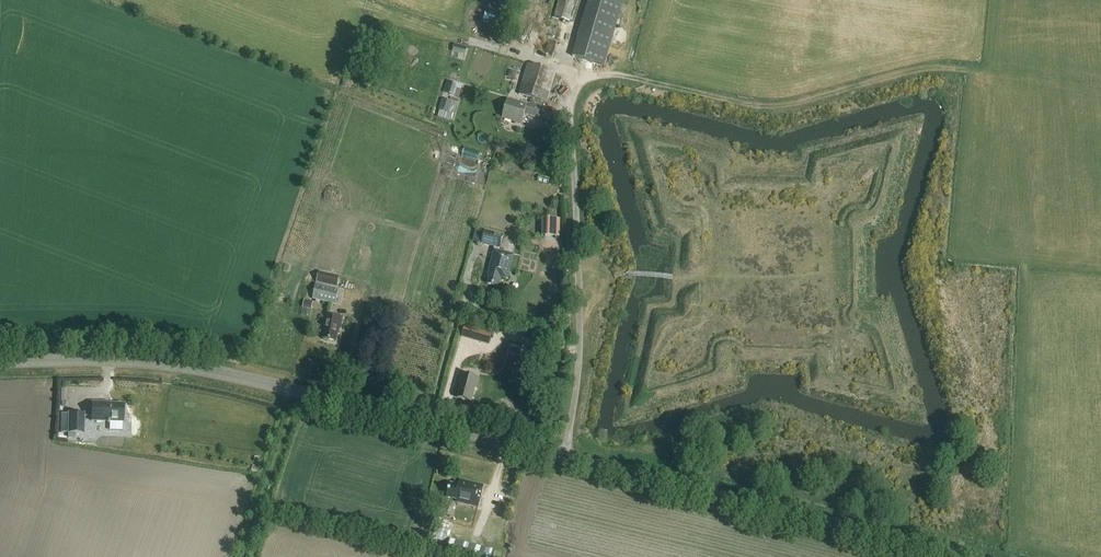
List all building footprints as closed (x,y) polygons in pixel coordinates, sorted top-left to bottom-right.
[(576,0),(559,0),(553,17),(569,22),(576,0)] [(572,56),(605,65),(624,0),(588,0),(572,56)] [(483,25),(494,28),(498,11),(487,8),(483,25)] [(454,45),(452,51),(465,55),(466,48),(454,45)] [(532,99),(530,104),(526,103),(526,104),(508,99),(502,118),(522,123),(524,114),(537,118),(541,107),(542,102),(546,104),(556,72),(527,63),(518,94),(532,99)] [(448,81),(444,93),(454,96),(457,85),(457,84),(448,81)] [(444,98),(438,116),(453,120),(458,102),(444,98)] [(479,161),(482,152),(466,145),(462,154),(479,161)] [(560,237),(560,219),(542,219),(542,237),(560,237)] [(507,280),(514,255),(499,251),(503,235),(485,231),(481,244),(495,247),(488,275),(489,275),(487,284),(498,287),(500,278),(507,280)] [(319,271),(316,282),(337,287),(340,276),(319,271)] [(339,289),(315,284),(312,300),(335,304),(339,289)] [(339,334),(342,317),(327,314),(322,339),(335,342),(337,333),(339,334)] [(490,345),(493,333),(466,325),(463,337),(490,345)] [(444,388),(454,391),(463,364),(453,361),(444,388)] [(476,388),(479,379),(461,374),(459,383),(460,383),(456,398),(470,402),(474,387),(476,388)] [(122,422),(123,404),(103,404),(103,403),(91,403),(91,421),(122,422)] [(68,413),(67,433),(83,434),(83,414),(68,413)] [(450,484),(447,498),(457,500),(457,502),(478,508),(484,486),(461,480),(460,486),(450,484)] [(430,532),(420,529),(416,544),(426,546),(430,532)]
